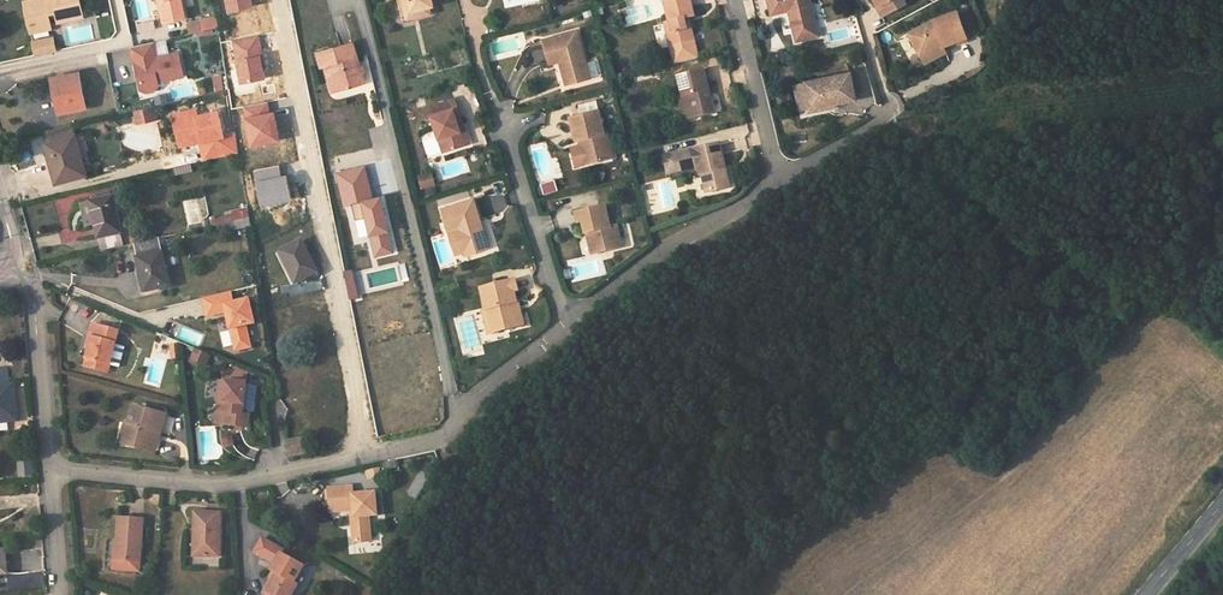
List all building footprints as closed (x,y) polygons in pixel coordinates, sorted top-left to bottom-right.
[(79,0),(32,0),(30,0),(33,10),(27,11),(31,32),(50,29),(47,14),(56,12),(58,22),(86,16),(85,10),(81,11),(79,0)] [(163,23),(188,19),(184,0),(159,0),(163,23)] [(230,11),(253,6),(251,0),(228,0),(230,11)] [(400,20),(430,13),(429,6),(432,6),(430,0),(397,0),(400,20)] [(627,8),(630,23),(665,16),(662,0),(661,0),(627,8)] [(689,0),(665,0),(663,0),(668,20),(663,21),(669,44),(693,37),(687,16),(693,14),(689,0)] [(808,0),(767,0),(769,12),(789,7),(790,11),(788,12),(792,27),(814,22),(808,0)] [(874,2),(879,11),(894,2),(892,0),(877,0),(874,2)] [(952,2),(963,26),(972,22),(963,0),(957,0),(952,2)] [(929,12),(905,26),(918,47),(923,56),(944,43),(941,37),(963,27),(963,26),(952,2),(929,12)] [(204,31),(204,30),(217,27),(215,16),(201,19),(201,21),(189,23),(191,34),(204,31)] [(578,33),(543,42),(550,65),(560,62),(565,61),(571,84),(590,80),(578,33)] [(258,35),(233,40),(242,83),(265,78),(263,69),(261,56),(263,56),(258,35)] [(697,56),(693,37),(669,44),(674,62),(697,56)] [(32,43),(35,56),(54,51),(51,39),(32,43)] [(147,92),(154,91),(159,85),(158,82),(183,76),(178,52),(156,57),(153,42),(131,47),(140,89),(147,92)] [(331,65),(338,90),(364,83),(352,44),(317,54),(321,68),(325,67),(331,65)] [(565,61),(560,62),(566,86),(571,84),(565,61)] [(332,92),(338,90),(331,65),(325,67),(332,92)] [(702,68),(677,74),(682,94),(679,94),(679,96),(682,105),(684,116),(713,109),(702,68)] [(849,69),(804,78),(809,104),(854,95),(849,69)] [(86,108),(79,74),(53,78),(58,101),(57,101),(59,113),(86,108)] [(215,76),(217,90),(225,89),(223,75),(215,76)] [(424,99),(415,102),(417,108),(426,105),(424,99)] [(459,119),(456,109),(453,99),(423,109),(426,119),(431,117),(442,152),(464,145),(455,121),(459,119)] [(248,119),(273,114),(271,104),(247,109),(248,119)] [(155,118),(153,107),(135,111),(137,122),(155,118)] [(598,111),(571,118),(576,142),(582,140),(584,146),(581,147),(587,165),(604,161),(601,148),(609,146),(606,133),(604,134),(598,111)] [(182,146),(199,142),(204,160),(237,152),(232,132),(223,134),(218,112),(176,121),(182,146)] [(273,114),(248,119),(253,144),(278,140),(275,125),(273,114)] [(467,144),(459,119),(455,121),(464,145),(467,144)] [(46,143),(49,156),(58,154),(65,179),(85,174),(75,135),(46,143)] [(731,149),(753,147),(753,139),(731,140),(731,149)] [(728,184),(718,140),(692,146),(663,153),(667,172),(697,165),(698,171),(700,171),(704,170),(709,189),(728,184)] [(613,159),(609,146),(601,148),(604,161),(613,159)] [(58,154),(49,156),(56,182),(65,179),(58,154)] [(193,173),(191,164),(174,168),(175,176),(193,173)] [(262,205),(291,199),(288,184),(287,176),(281,177),(279,165),(255,170),(262,205)] [(372,199),(364,166),(336,173),(344,206),(351,204),(355,220),(366,217),(370,235),(375,256),(393,252),(388,231),(389,231),(381,197),(372,199)] [(704,170),(700,171),(704,190),(709,189),(704,170)] [(430,172),(418,175),(421,188),(434,185),(430,172)] [(542,183),(545,194),(559,190),(557,179),(542,183)] [(120,233),(112,198),(90,203),(98,238),(100,238),(103,251),(122,247),(119,233),(120,233)] [(472,199),(441,209),(447,231),(456,228),(464,255),(487,249),(480,227),(478,228),(476,222),(479,222),(472,199)] [(604,208),(580,213),(582,223),(584,235),(589,234),(591,242),(588,243),(591,256),(617,250),(613,228),(608,229),(604,208)] [(210,220),(212,226),(217,225),(250,217),(249,209),(232,212),(233,215),(210,220)] [(252,225),(250,217),(217,225),(218,232),(233,228),(234,230),(252,225)] [(359,238),(370,235),(366,217),(355,220),(359,238)] [(616,227),(613,228),(617,250),(621,249),(616,227)] [(61,231),(61,239),(85,239),(85,231),(61,231)] [(144,292),(170,286),(162,251),(160,252),(158,238),(136,243),(139,257),(136,258),(144,292)] [(301,241),(280,252),(295,283),(311,275),(309,271),(315,268),(301,241)] [(511,281),(480,289),(484,310),(485,311),(487,311),(490,324),(492,324),(495,334),(519,328),(512,304),(515,303),(515,302),(513,292),(511,281)] [(238,302),(234,290),(203,298),(207,317),(227,312),(232,333),(234,346),(236,352),(251,349),(246,325),(254,323),(248,299),(238,302)] [(517,302),(515,302),(515,303),(512,304),(519,328),(523,327),(517,302)] [(487,336),(495,334),(492,324),(490,324),(487,311),(485,311),(484,310),(481,311),(487,336)] [(119,332),(92,325),(89,338),(92,339),(86,360),(110,366),(111,364),(116,344),(119,332)] [(234,346),(232,333),(221,335),(224,348),(234,346)] [(481,339),(462,341),(463,351),(472,350),(473,356),(483,355),(481,339)] [(179,343),(170,344),(171,357),(180,356),(179,343)] [(116,344),(111,364),(120,366),(125,346),(116,344)] [(209,354),(195,348),(191,359),(205,365),(209,354)] [(110,366),(86,360),(84,366),(108,373),(110,366)] [(16,421),(13,385),(8,386),(6,369),(0,370),(0,423),(16,421)] [(245,384),(221,381),(218,408),(222,413),(228,414),(227,425),(247,428),(249,417),(241,416),(243,406),(245,384)] [(250,407),(243,406),(241,416),(249,417),(250,407)] [(165,415),(133,407),(129,424),(126,423),(124,444),(142,446),(153,449),(155,440),(148,438),(150,430),(160,433),(165,415)] [(156,450),(160,433),(150,430),(148,438),(155,440),(153,449),(156,450)] [(304,438),(287,442),(289,457),(307,453),(304,438)] [(395,461),(384,463),(386,471),(396,469),(395,461)] [(352,488),(328,489),(329,513),(353,511),(353,518),(351,518),(352,543),(368,542),(367,517),(376,517),(375,494),(352,495),(352,488)] [(194,512),(193,534),(198,534),(197,556),(218,557),(220,513),(194,512)] [(116,560),(138,562),(142,520),(117,518),(114,541),(117,541),(116,560)] [(274,564),(281,552),(283,550),(262,538),(253,552),(274,564)] [(114,541),(110,541),(108,559),(116,560),(117,541),(114,541)] [(281,552),(274,564),(272,570),(277,573),(267,591),(273,594),(291,594),(297,584),(294,582),(303,565),(281,552)]
